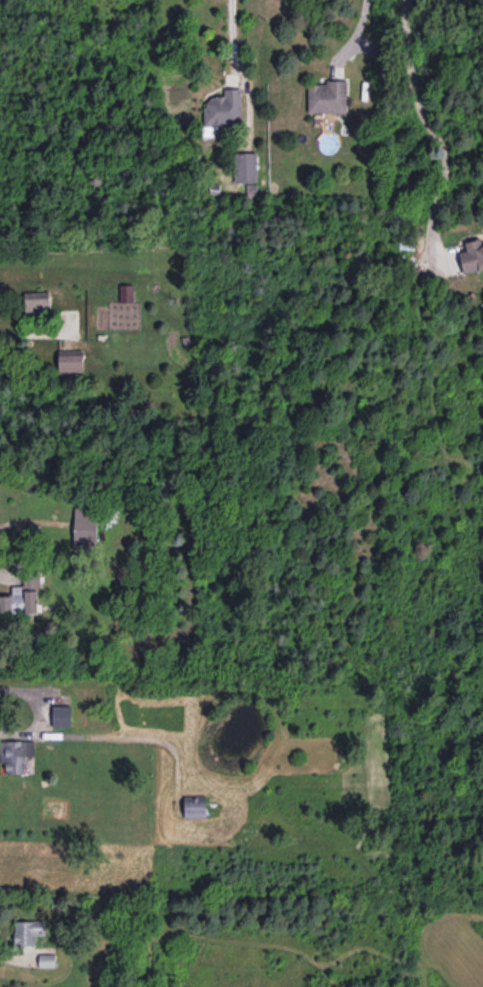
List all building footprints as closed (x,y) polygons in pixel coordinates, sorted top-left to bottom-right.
[(346,112),(346,81),(307,82),(308,113),(346,112)] [(241,125),(240,88),(224,89),(224,97),(203,97),(204,126),(241,125)] [(257,153),(236,152),(235,182),(246,182),(245,195),(256,195),(257,153)] [(482,246),(480,238),(464,241),(466,250),(459,252),(463,273),(482,269),(482,245),(482,246)] [(132,284),(119,284),(119,302),(132,302),(132,284)] [(49,310),(49,291),(24,292),(24,311),(49,310)] [(58,372),(83,371),(82,350),(58,350),(58,372)] [(73,549),(96,549),(97,507),(74,507),(73,549)] [(37,612),(37,586),(40,586),(40,574),(23,575),(23,585),(12,585),(12,594),(0,594),(0,613),(37,612)] [(52,726),(70,726),(71,705),(52,705),(52,726)] [(5,774),(24,773),(23,743),(0,744),(0,759),(0,762),(4,762),(5,774)] [(183,795),(184,817),(206,817),(205,795),(183,795)] [(14,946),(35,945),(35,935),(45,935),(45,920),(14,921),(14,946)]
